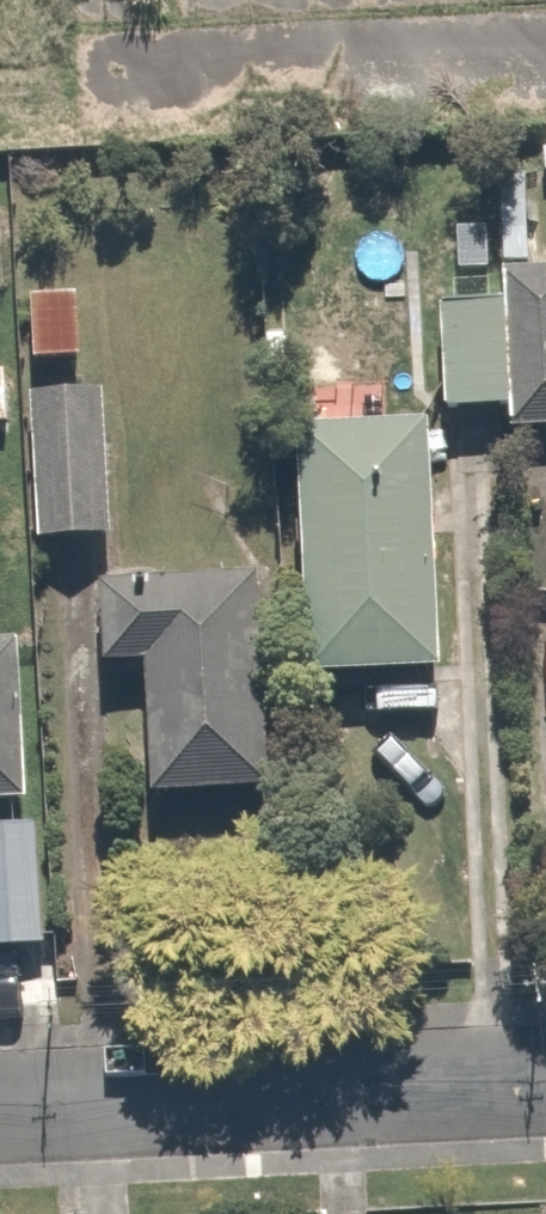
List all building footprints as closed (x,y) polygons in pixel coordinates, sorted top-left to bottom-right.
[(512,261),(514,414),(545,413),(545,260),(512,261)] [(16,273),(16,347),(73,347),(73,273),(16,273)] [(494,301),(423,304),(427,401),(499,398),(494,301)] [(100,534),(93,376),(23,379),(30,537),(100,534)] [(457,671),(446,431),(309,438),(320,677),(457,671)] [(291,795),(276,564),(101,575),(107,668),(155,665),(164,804),(291,795)] [(28,800),(21,640),(0,640),(0,801),(28,800)] [(0,826),(0,947),(48,943),(40,823),(0,826)]
